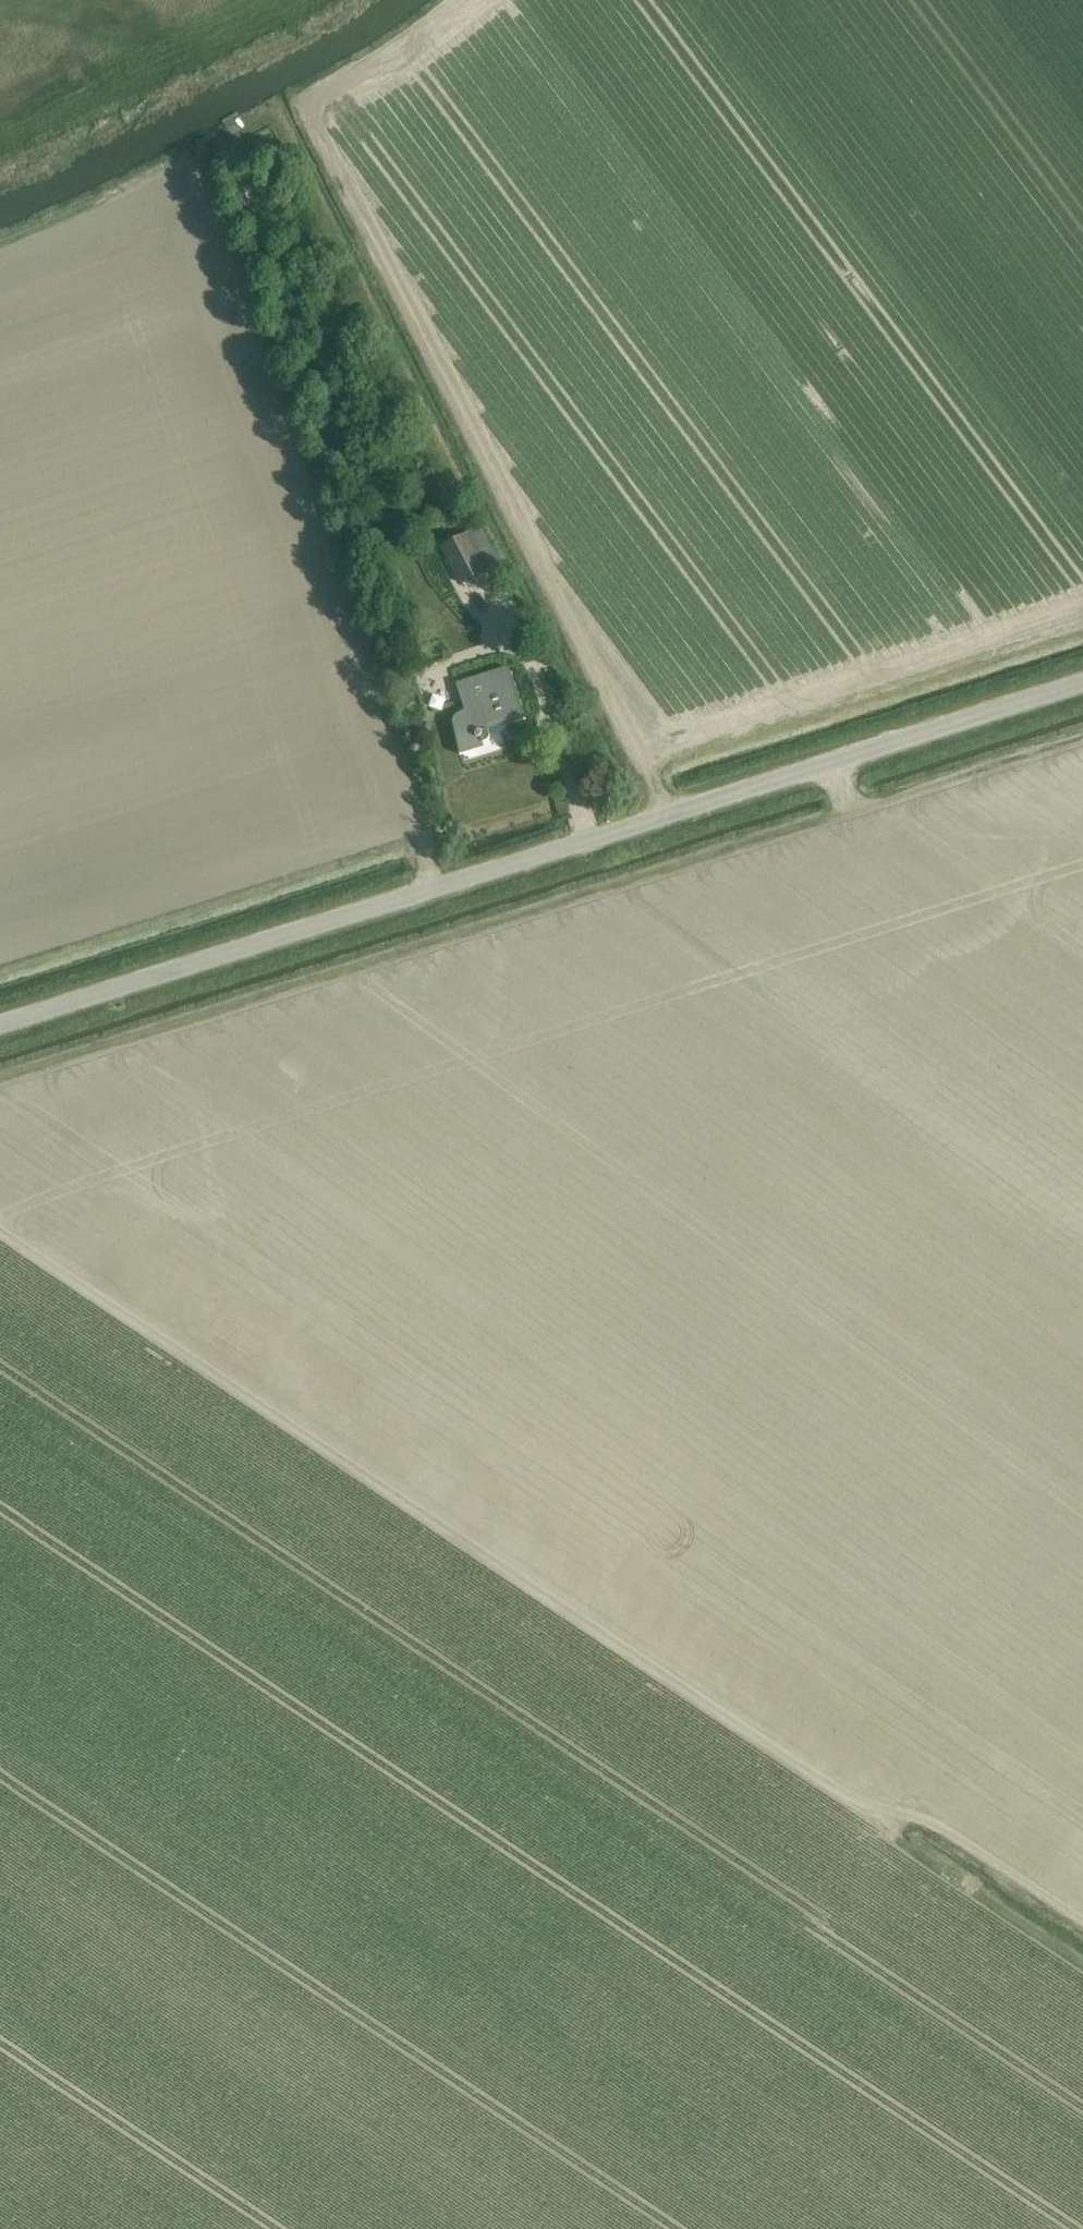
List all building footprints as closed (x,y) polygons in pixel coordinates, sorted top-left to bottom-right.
[(487,572),(466,534),(441,547),(461,585),(487,572)] [(526,719),(511,672),(510,671),(510,670),(509,669),(508,669),(506,668),(504,668),(462,681),(468,697),(463,699),(467,709),(458,715),(455,717),(454,719),(453,722),(453,724),(460,755),(462,755),(462,752),(480,746),(480,745),(487,742),(488,741),(490,739),(490,737),(490,734),(487,725),(506,719),(507,723),(523,718),(523,720),(526,719)]
